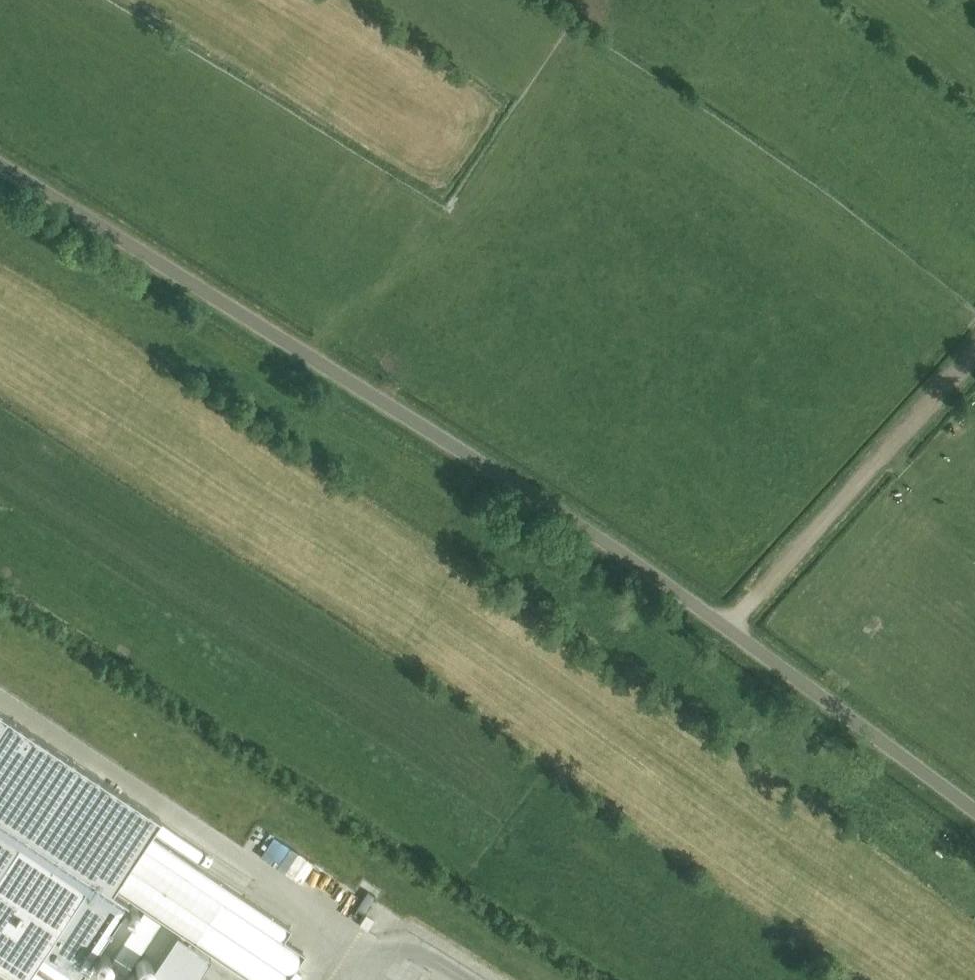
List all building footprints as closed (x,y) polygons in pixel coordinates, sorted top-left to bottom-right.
[(20,979),(23,979),(41,952),(78,973),(130,895),(257,979),(283,979),(302,951),(282,937),(290,925),(149,831),(160,816),(0,710),(0,967),(20,979)]
